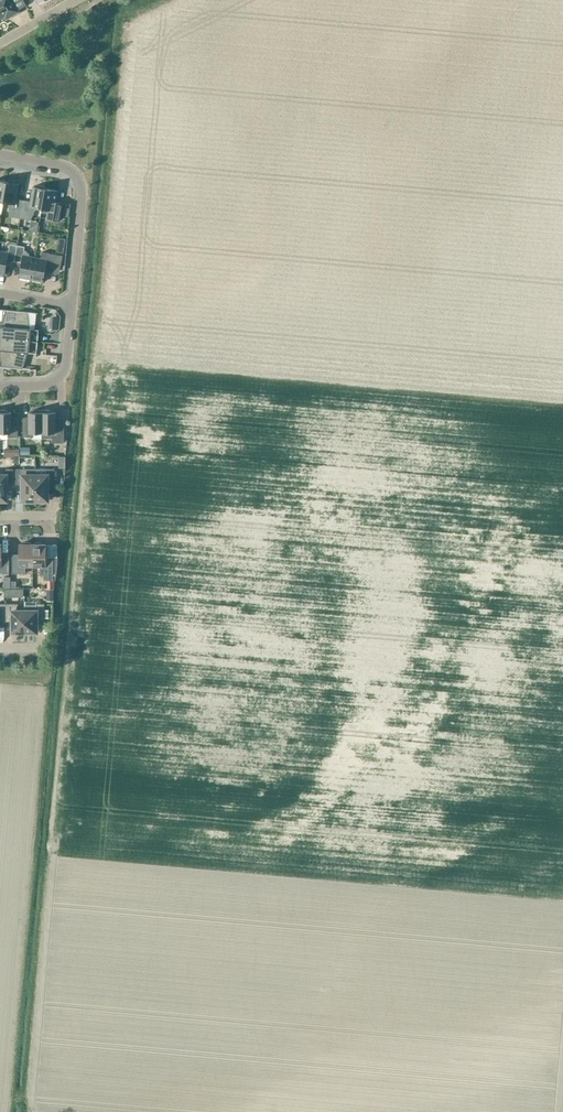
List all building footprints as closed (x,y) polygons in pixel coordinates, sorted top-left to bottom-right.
[(7,14),(9,17),(18,12),(11,0),(0,0),(0,18),(7,14)] [(7,182),(3,202),(8,203),(10,216),(12,217),(20,219),(23,201),(16,199),(19,184),(16,184),(16,182),(8,181),(8,182),(7,182)] [(23,201),(20,219),(30,220),(36,208),(41,209),(45,189),(44,189),(44,187),(36,186),(36,187),(33,187),(30,202),(23,201)] [(45,189),(41,209),(48,210),(47,219),(59,221),(62,207),(54,206),(57,191),(45,189)] [(62,215),(68,217),(70,208),(63,207),(62,215)] [(25,238),(26,230),(14,228),(13,236),(25,238)] [(4,275),(7,260),(14,262),(17,246),(11,245),(9,244),(8,253),(0,251),(0,274),(4,275)] [(17,246),(14,262),(21,263),(18,278),(31,280),(35,258),(29,257),(30,254),(24,249),(24,247),(17,246)] [(35,258),(31,280),(43,282),(46,267),(60,270),(62,255),(42,252),(41,259),(35,258)] [(14,340),(17,311),(6,310),(1,326),(0,326),(0,338),(14,340)] [(14,340),(38,342),(39,330),(30,329),(28,312),(17,311),(14,340)] [(1,367),(11,368),(14,340),(0,338),(0,362),(1,367)] [(38,342),(14,340),(11,368),(22,369),(27,353),(36,354),(38,342)] [(42,433),(42,409),(32,411),(32,412),(29,412),(29,420),(22,420),(22,437),(32,437),(32,433),(41,433),(42,433)] [(42,433),(41,433),(41,439),(52,439),(52,443),(64,443),(64,420),(55,420),(55,412),(52,412),(52,411),(42,409),(42,433)] [(8,433),(7,437),(18,437),(18,420),(11,420),(11,412),(8,412),(8,411),(0,410),(0,433),(8,433)] [(5,502),(5,501),(6,501),(6,485),(13,485),(13,469),(5,469),(5,475),(0,475),(0,503),(5,502)] [(33,503),(35,503),(35,475),(35,469),(16,469),(15,485),(22,485),(22,500),(24,500),(24,502),(33,503)] [(47,469),(35,469),(35,475),(35,503),(37,503),(46,502),(46,501),(47,501),(47,485),(54,485),(54,469),(47,469)] [(9,573),(9,557),(1,557),(1,544),(0,544),(0,573),(9,573)] [(32,566),(32,544),(19,544),(19,557),(12,557),(12,574),(25,574),(25,566),(32,566)] [(32,544),(32,566),(40,566),(40,574),(46,574),(46,580),(56,580),(56,574),(58,557),(53,557),(46,557),(46,544),(32,544)] [(46,596),(46,586),(37,586),(37,595),(46,596)] [(36,602),(24,602),(24,610),(24,633),(37,633),(37,619),(44,619),(44,604),(36,604),(36,602)] [(5,604),(5,619),(12,619),(12,633),(24,633),(24,610),(18,610),(18,604),(5,604)]
